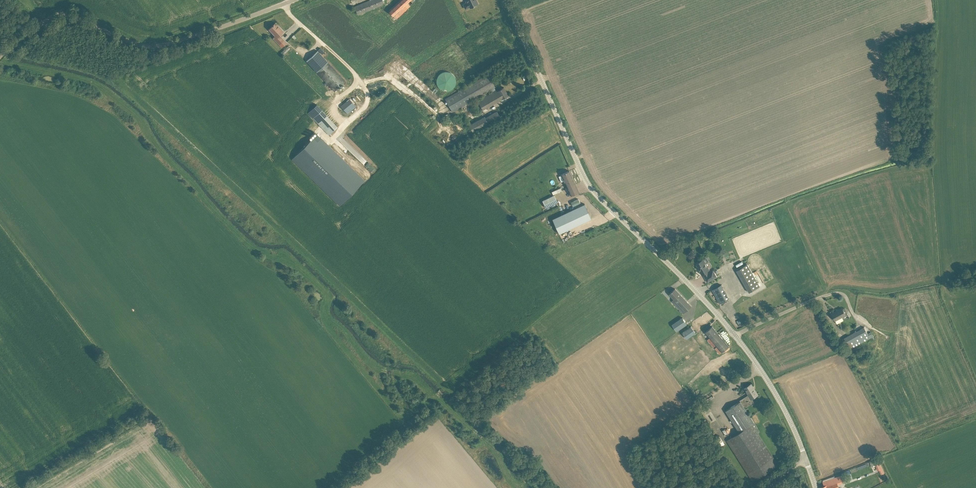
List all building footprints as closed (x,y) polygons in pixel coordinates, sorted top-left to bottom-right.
[(358,14),(382,5),(381,4),(384,2),(383,0),(370,0),(355,6),(358,14)] [(389,10),(396,19),(410,6),(407,3),(410,0),(400,0),(389,10)] [(466,2),(463,4),(465,9),(470,7),(478,3),(477,0),(465,0),(466,2)] [(276,35),(273,37),(283,47),(287,43),(279,35),(283,31),(281,29),(283,27),(281,24),(278,26),(275,23),(269,28),(276,35)] [(346,81),(318,50),(306,60),(326,82),(324,83),(327,86),(328,84),(334,91),(346,81)] [(456,76),(440,69),(434,84),(450,91),(456,76)] [(488,74),(445,99),(453,111),(483,94),(485,93),(491,89),(493,92),(496,90),(494,87),(495,87),(488,74)] [(485,96),(478,100),(483,109),(508,95),(504,87),(498,90),(497,89),(496,90),(493,92),(487,95),(485,96)] [(349,98),(341,106),(347,113),(356,106),(349,98)] [(337,126),(316,103),(307,111),(328,134),(337,126)] [(469,126),(473,132),(488,123),(493,120),(493,121),(500,116),(497,111),(485,118),(484,116),(474,123),(469,126)] [(317,133),(292,159),(340,205),(364,180),(317,133)] [(573,179),(560,185),(566,198),(574,193),(579,191),(573,179)] [(542,201),(546,208),(558,202),(554,195),(542,201)] [(584,204),(552,218),(559,233),(591,218),(584,204)] [(699,270),(702,274),(704,273),(705,275),(704,275),(708,282),(717,276),(713,270),(708,273),(707,271),(710,269),(704,259),(696,263),(700,270),(699,270)] [(760,286),(747,264),(737,270),(750,292),(760,286)] [(713,289),(720,303),(729,298),(721,284),(713,289)] [(692,306),(675,288),(669,293),(674,298),(672,301),(684,314),(692,306)] [(842,316),(844,320),(850,317),(848,313),(846,314),(842,308),(832,313),(835,320),(842,316)] [(687,324),(682,317),(672,324),(677,331),(687,324)] [(691,326),(683,332),(687,338),(695,332),(691,326)] [(707,339),(720,354),(729,346),(712,326),(705,332),(710,337),(707,339)] [(850,349),(852,352),(875,339),(871,331),(867,333),(864,327),(840,340),(838,337),(836,338),(842,349),(845,347),(847,351),(850,349)] [(880,339),(882,343),(890,338),(888,334),(880,339)] [(751,399),(758,394),(751,383),(744,388),(748,394),(741,399),(746,407),(753,402),(751,399)] [(726,410),(740,432),(727,440),(753,480),(778,464),(758,433),(760,431),(755,422),(741,401),(726,410)] [(879,470),(881,474),(885,472),(880,462),(875,465),(878,471),(879,470)] [(821,487),(837,487),(839,487),(838,484),(845,482),(842,475),(823,481),(824,486),(821,487)]
